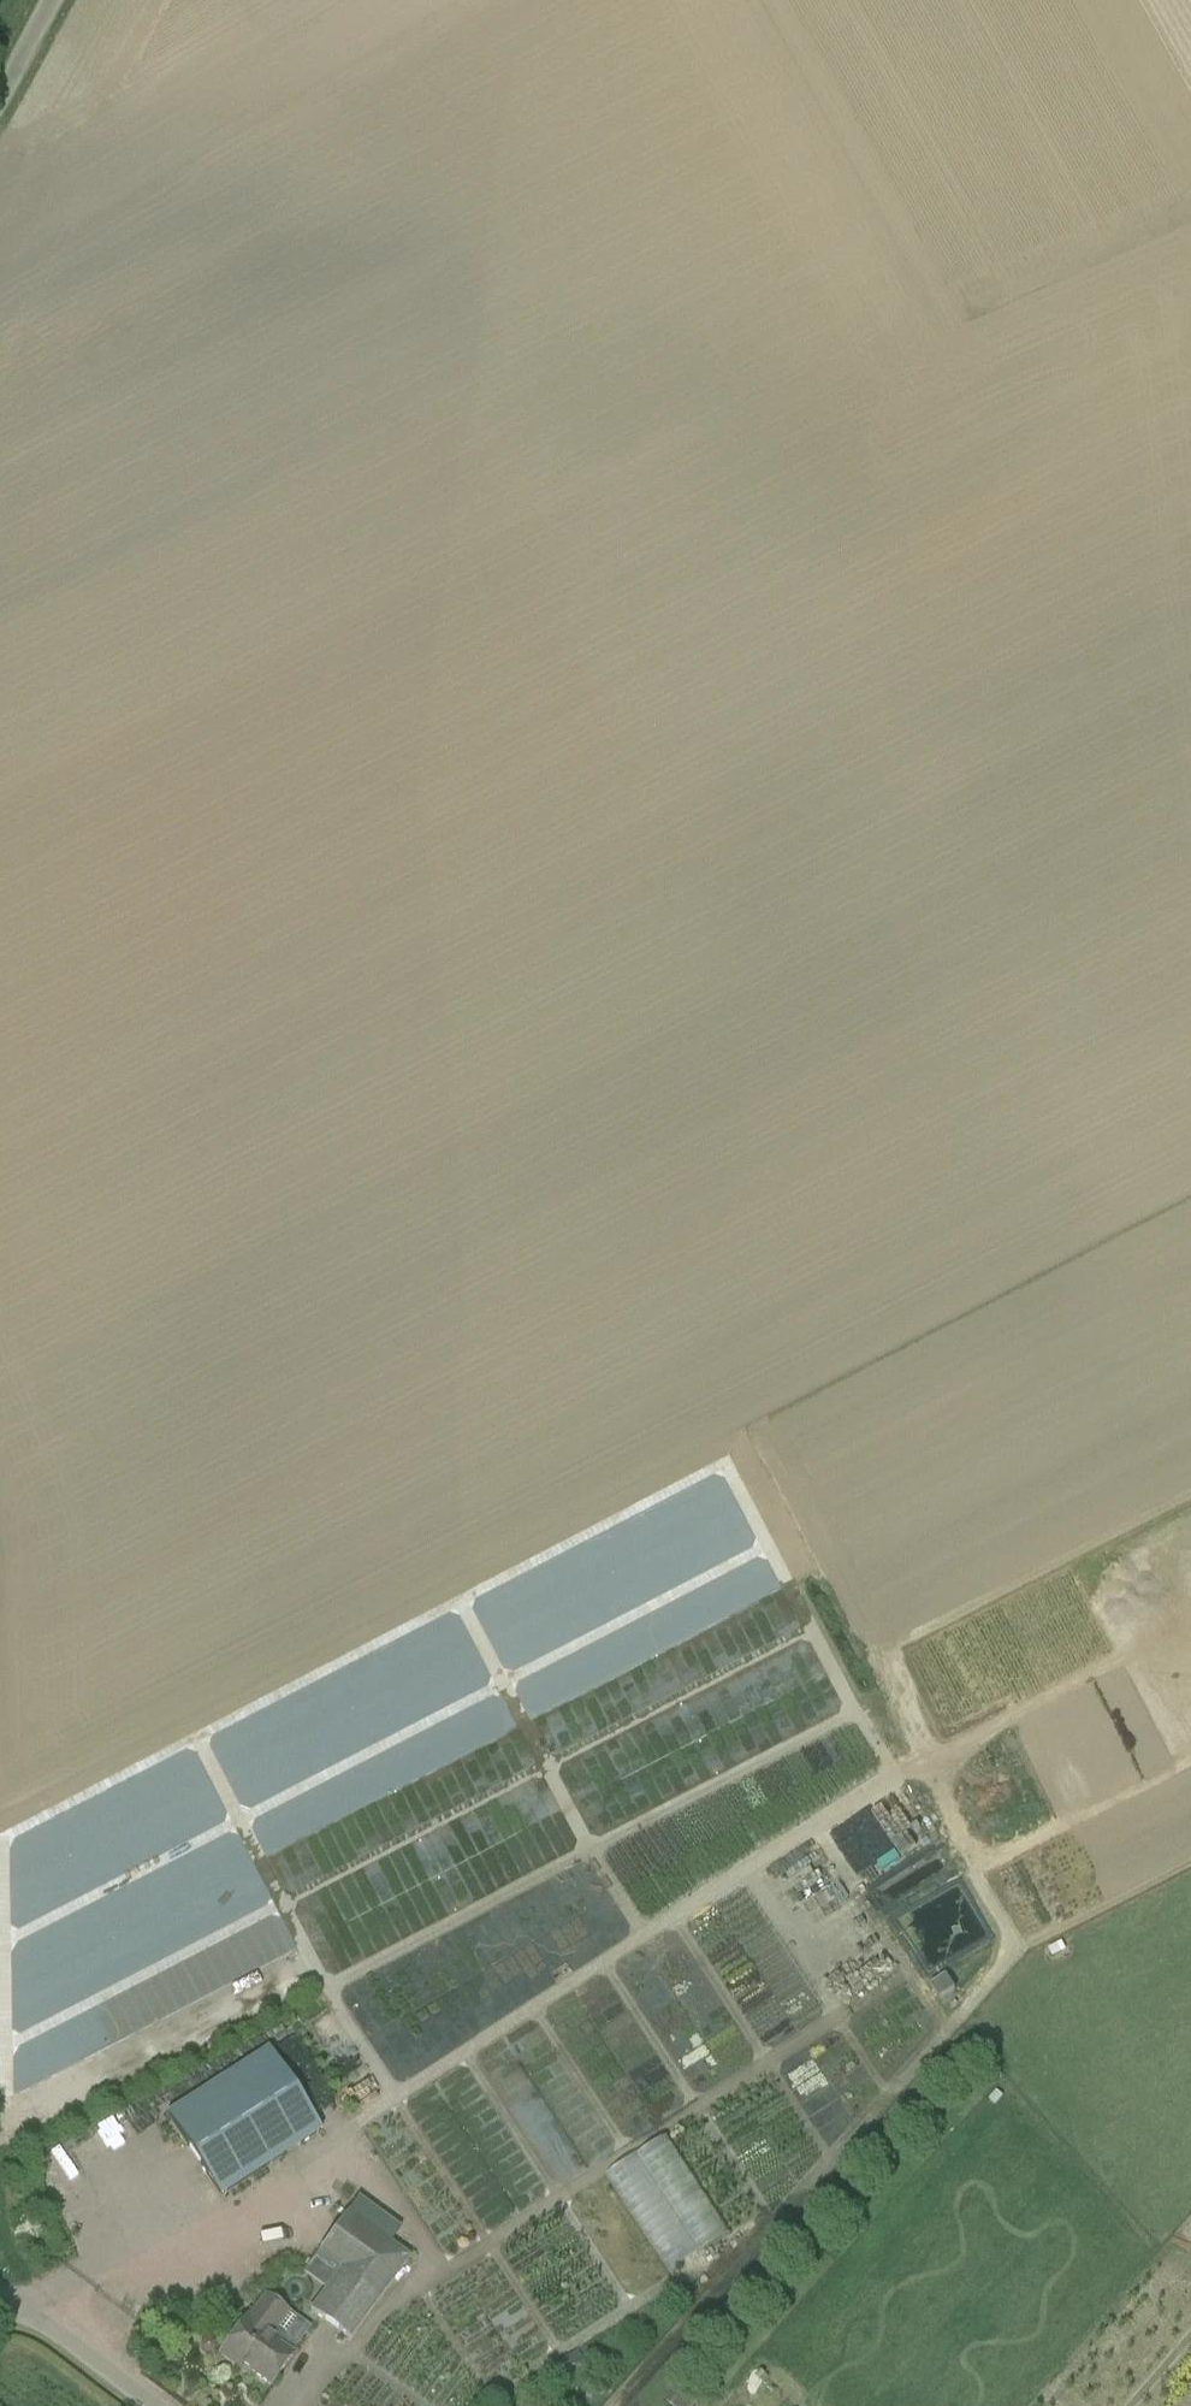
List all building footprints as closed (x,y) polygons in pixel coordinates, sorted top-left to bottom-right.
[(808,1844),(835,1896),(918,1852),(898,1813),(880,1822),(875,1813),(856,1823),(854,1819),(808,1844)] [(955,1992),(946,1976),(931,1986),(940,2001),(955,1992)] [(220,2198),(322,2132),(268,2050),(167,2116),(220,2198)] [(721,2224),(688,2173),(669,2143),(611,2180),(663,2260),(721,2224)] [(349,2340),(410,2257),(349,2211),(307,2268),(328,2285),(309,2311),(349,2340)] [(265,2294),(219,2355),(241,2370),(243,2367),(270,2387),(295,2355),(272,2339),(290,2313),(265,2294)] [(575,2367),(570,2359),(559,2365),(564,2374),(575,2367)] [(700,2402),(680,2384),(664,2402),(669,2405),(696,2405),(700,2402)]
